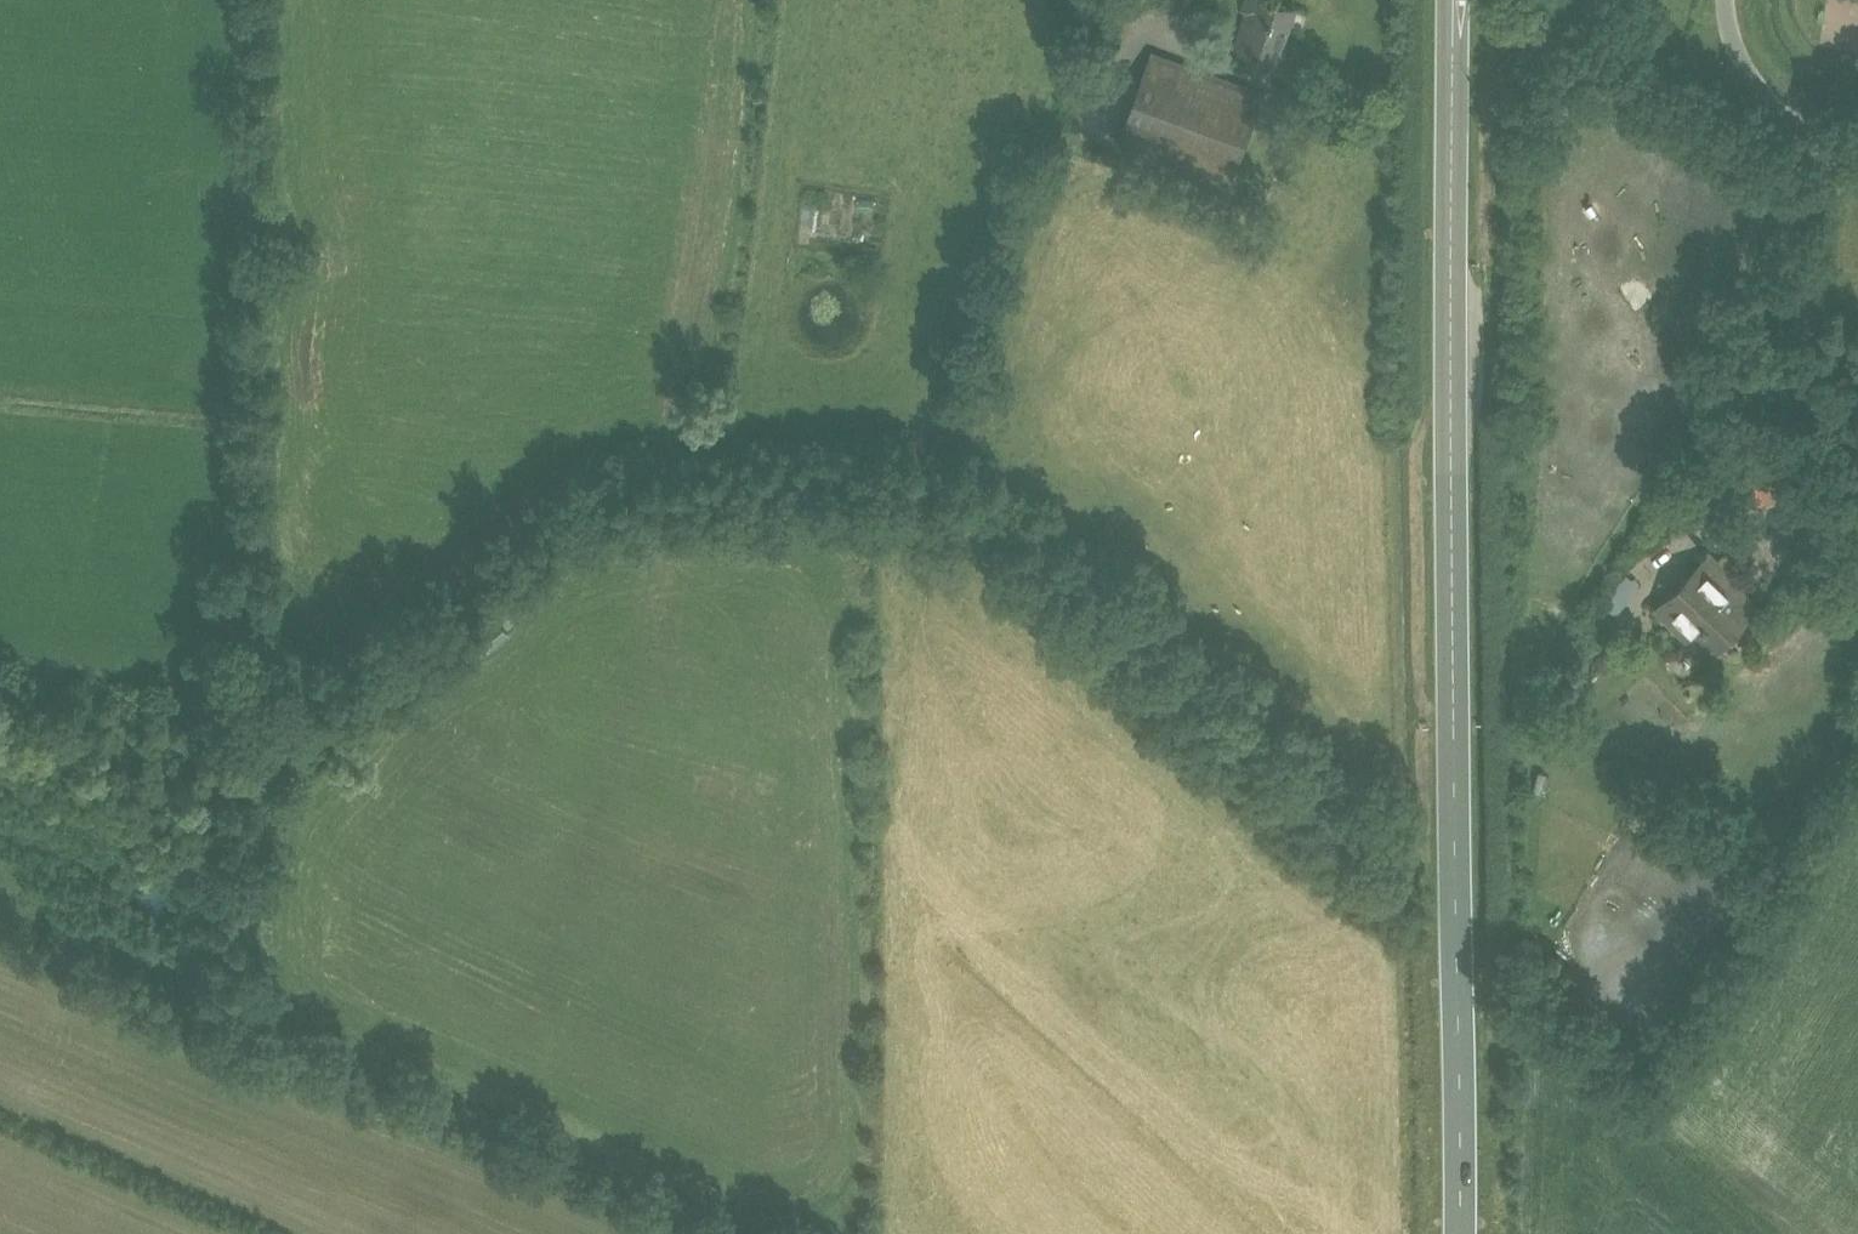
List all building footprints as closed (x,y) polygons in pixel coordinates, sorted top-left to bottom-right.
[(1243,7),(1245,11),(1253,14),(1247,29),(1242,27),(1236,45),(1276,59),(1295,7),(1276,0),(1246,0),(1243,7)] [(1153,50),(1119,143),(1231,184),(1265,91),(1153,50)] [(1735,441),(1746,440),(1748,500),(1791,499),(1789,428),(1756,430),(1755,418),(1733,420),(1735,441)] [(1658,605),(1710,655),(1758,606),(1706,556),(1658,605)]
